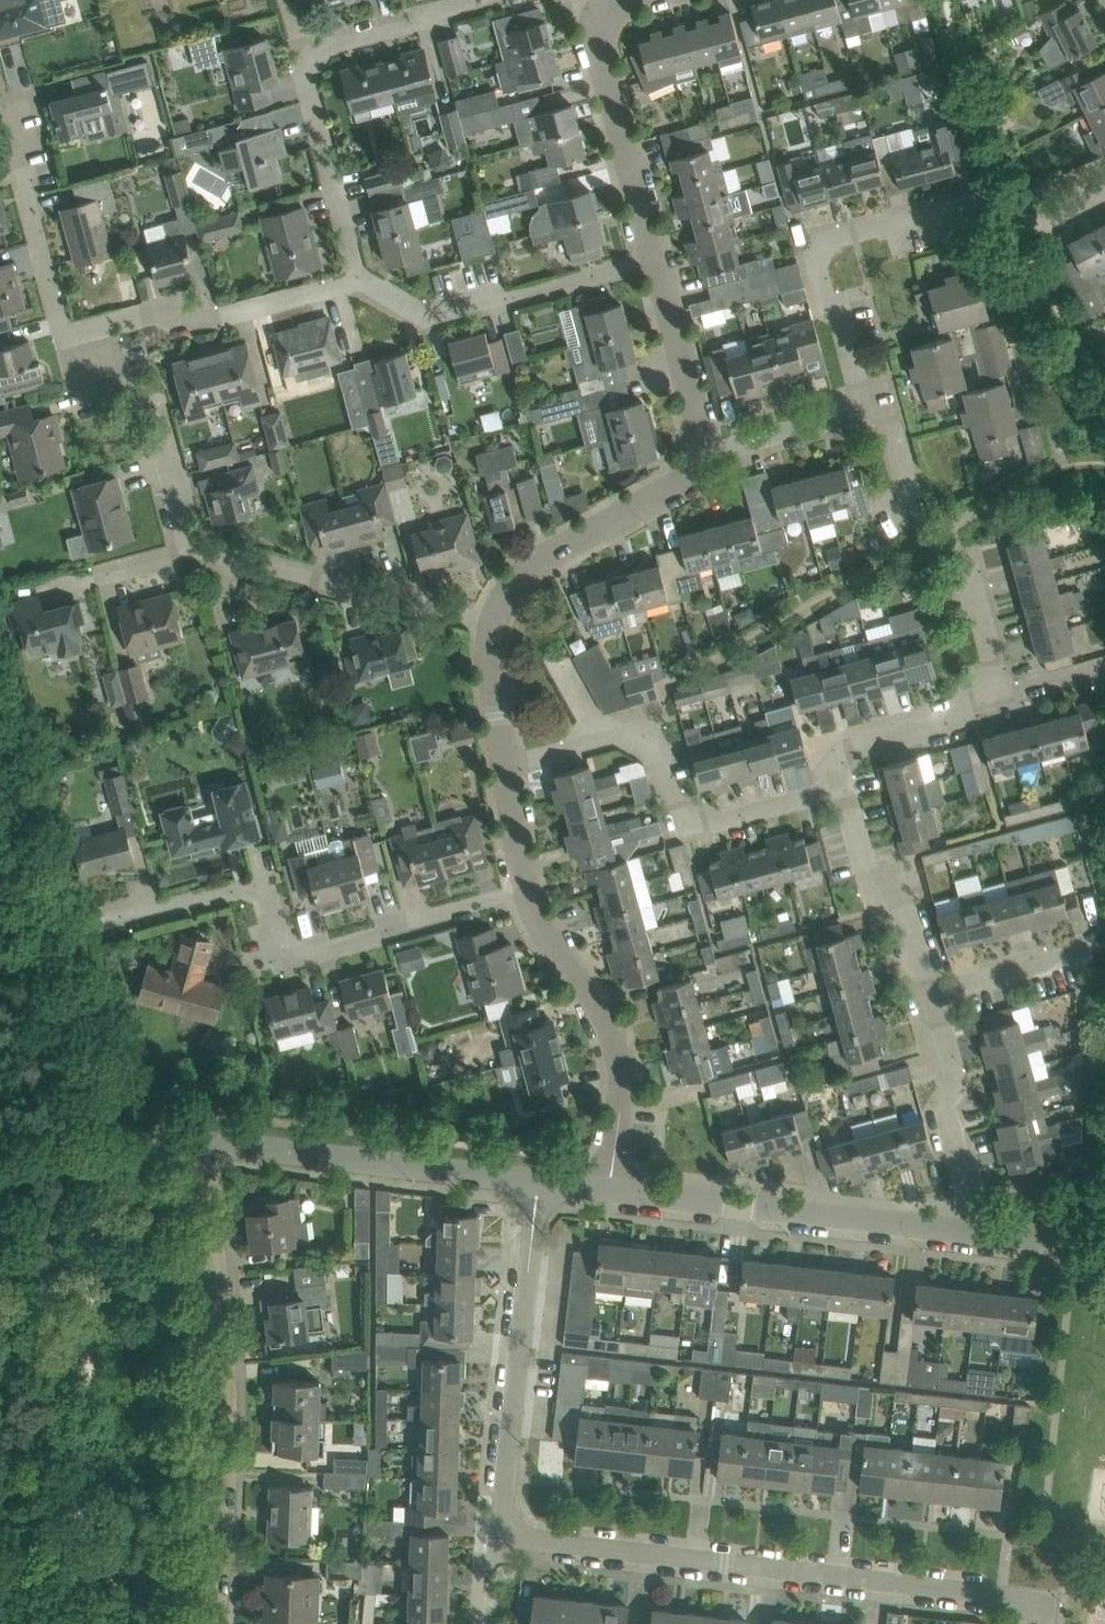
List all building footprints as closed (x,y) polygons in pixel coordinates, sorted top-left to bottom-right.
[(24,41),(23,38),(56,29),(54,22),(65,19),(60,0),(0,0),(0,48),(24,41)] [(779,0),(769,0),(752,5),(755,17),(740,21),(747,47),(788,36),(779,0)] [(814,29),(806,0),(779,0),(788,36),(814,29)] [(814,29),(841,22),(835,0),(806,0),(814,29)] [(882,11),(879,0),(845,0),(836,2),(844,30),(846,37),(872,30),(868,15),(882,11)] [(882,11),(896,8),(899,22),(926,15),(922,0),(879,0),(882,11)] [(1037,15),(1033,0),(1021,3),(1024,19),(1037,15)] [(1050,68),(1069,58),(1097,44),(1085,20),(1081,22),(1076,11),(1070,14),(1065,2),(1040,14),(1051,37),(1040,49),(1050,68)] [(545,21),(544,21),(540,8),(522,13),(494,20),(498,32),(510,29),(514,45),(502,49),(505,59),(552,47),(545,21)] [(707,18),(717,57),(722,74),(746,68),(730,12),(719,15),(721,21),(709,24),(708,18),(707,18)] [(684,24),(695,63),(717,57),(707,18),(696,21),(698,28),(687,31),(685,24),(684,24)] [(1015,35),(1028,29),(1025,22),(1008,30),(1009,31),(1013,41),(1016,45),(1020,43),(1015,35)] [(676,83),(699,76),(695,63),(684,24),(673,27),(675,34),(664,37),(662,30),(661,31),(675,80),(676,83)] [(631,55),(647,93),(675,80),(661,31),(651,34),(652,40),(640,43),(642,52),(633,56),(632,54),(631,55)] [(225,50),(217,52),(212,34),(188,40),(194,62),(207,59),(209,58),(211,60),(214,61),(218,61),(219,60),(229,63),(241,109),(249,107),(271,102),(266,84),(278,81),(266,38),(245,44),(225,49),(225,50)] [(440,40),(445,61),(449,74),(467,69),(458,35),(440,40)] [(923,37),(925,49),(924,50),(925,56),(922,60),(923,64),(928,67),(933,66),(937,62),(937,56),(933,36),(923,37)] [(543,77),(559,73),(552,47),(505,59),(495,62),(498,71),(507,69),(513,91),(518,89),(519,89),(519,90),(545,83),(543,77)] [(900,77),(910,74),(910,72),(921,69),(915,47),(894,54),(900,77)] [(384,63),(394,99),(418,92),(422,104),(437,100),(424,49),(404,55),(404,57),(384,63)] [(76,95),(52,102),(62,139),(83,133),(78,117),(81,117),(104,110),(111,134),(111,135),(127,131),(117,92),(127,89),(153,82),(148,61),(121,69),(111,71),(111,70),(101,72),(80,78),(84,93),(76,95)] [(357,122),(372,117),(369,106),(394,99),(384,63),(363,68),(363,66),(342,71),(357,122)] [(1096,76),(1090,63),(1070,73),(1057,79),(1038,89),(1044,102),(1053,104),(1066,98),(1070,104),(1081,98),(1088,112),(1089,113),(1104,104),(1104,71),(1096,76)] [(862,89),(873,85),(869,72),(857,75),(860,84),(862,89)] [(792,94),(803,91),(799,78),(788,82),(792,94)] [(829,82),(831,91),(847,87),(844,78),(829,82)] [(814,96),(831,91),(829,82),(811,87),(814,96)] [(460,116),(499,106),(495,89),(455,100),(457,108),(460,116)] [(525,117),(542,112),(538,95),(499,106),(460,116),(464,133),(482,128),(514,120),(516,119),(525,117)] [(844,95),(832,98),(835,111),(836,113),(850,109),(848,102),(846,103),(844,95)] [(832,98),(815,103),(818,116),(835,111),(832,98)] [(532,143),(579,130),(572,104),(551,110),(542,112),(525,117),(528,127),(516,130),(521,146),(532,143)] [(736,126),(733,116),(730,104),(714,108),(720,131),(736,126)] [(1089,113),(1096,128),(1085,134),(1097,157),(1104,153),(1104,104),(1089,113)] [(457,108),(439,113),(449,147),(467,142),(464,133),(460,116),(457,108)] [(736,126),(751,122),(748,112),(733,116),(736,126)] [(176,136),(192,132),(188,118),(172,122),(176,136)] [(963,151),(956,124),(954,118),(927,125),(914,129),(928,179),(931,178),(932,185),(944,182),(942,175),(955,172),(950,155),(963,151)] [(664,148),(682,143),(706,137),(711,136),(713,131),(710,121),(687,127),(661,134),(664,148)] [(249,188),(261,184),(282,179),(276,157),(287,154),(279,127),(276,128),(236,138),(237,143),(220,148),(226,170),(243,165),(249,188)] [(928,179),(914,129),(913,127),(899,130),(900,131),(887,135),(873,139),(875,147),(880,165),(893,161),(900,187),(928,179)] [(179,155),(196,150),(206,128),(192,132),(176,136),(175,137),(179,155)] [(557,164),(586,156),(579,130),(532,143),(535,153),(547,150),(550,164),(529,170),(516,174),(520,191),(534,188),(540,186),(561,180),(557,164)] [(844,141),(857,189),(885,182),(880,165),(875,147),(873,139),(871,134),(844,141)] [(708,150),(714,148),(711,136),(705,138),(682,143),(686,155),(671,159),(674,171),(674,170),(678,183),(723,170),(720,160),(712,162),(708,150)] [(1006,154),(1021,147),(1016,138),(1003,145),(1006,154)] [(819,161),(829,197),(857,189),(844,141),(817,148),(818,150),(817,151),(819,161)] [(768,196),(782,192),(772,156),(758,160),(768,196)] [(791,161),(778,164),(780,169),(785,190),(798,187),(803,204),(814,201),(816,207),(829,203),(827,197),(829,197),(819,161),(793,168),(791,161)] [(370,195),(402,187),(415,183),(412,170),(404,172),(403,168),(399,169),(399,168),(365,177),(370,195)] [(417,182),(429,179),(426,169),(414,172),(417,182)] [(166,174),(175,205),(190,201),(181,170),(166,174)] [(718,185),(726,182),(723,170),(678,183),(681,195),(674,196),(677,207),(721,195),(718,185)] [(112,253),(101,214),(117,209),(108,176),(73,185),(79,205),(61,210),(75,264),(112,253)] [(406,202),(374,210),(381,238),(415,228),(428,225),(424,211),(421,198),(444,191),(441,176),(429,179),(417,182),(417,183),(415,183),(402,187),(406,202)] [(539,204),(534,188),(520,191),(501,197),(483,202),(485,209),(487,218),(505,213),(508,212),(539,204)] [(530,224),(530,226),(530,229),(530,231),(531,234),(597,216),(590,190),(569,196),(556,199),(539,204),(540,208),(538,209),(536,211),(535,212),(533,214),(532,216),(531,218),(530,221),(530,224)] [(692,215),(695,227),(733,217),(746,214),(740,190),(721,196),(721,195),(677,207),(679,218),(692,215)] [(0,196),(0,229),(8,227),(0,196)] [(262,217),(271,249),(278,275),(278,277),(321,265),(315,244),(312,233),(311,231),(309,231),(303,207),(262,217)] [(491,235),(487,218),(485,209),(469,213),(474,231),(463,234),(458,241),(463,258),(463,260),(484,254),(495,251),(494,245),(491,235)] [(238,212),(196,223),(201,241),(243,230),(238,212)] [(598,244),(604,242),(597,216),(531,234),(534,245),(541,243),(553,239),(565,236),(573,264),(602,256),(598,244)] [(686,242),(689,253),(739,239),(733,217),(695,227),(699,239),(686,242)] [(194,274),(188,253),(183,235),(179,218),(163,222),(163,223),(144,228),(149,244),(148,244),(159,284),(194,274)] [(1095,230),(1104,251),(1104,225),(1095,230)] [(415,228),(381,238),(388,265),(404,261),(408,275),(429,269),(431,269),(431,267),(428,257),(422,255),(417,234),(415,228)] [(1104,264),(1104,251),(1095,230),(1069,243),(1077,258),(1056,268),(1082,320),(1104,307),(1104,306),(1087,273),(1104,264)] [(708,286),(748,276),(762,272),(758,259),(739,264),(734,243),(739,241),(739,239),(689,253),(692,264),(698,262),(702,275),(703,274),(706,287),(708,286)] [(511,252),(511,247),(510,240),(494,245),(495,251),(498,261),(507,258),(511,252)] [(946,277),(947,284),(930,288),(928,282),(913,285),(918,304),(932,300),(939,329),(943,328),(945,338),(961,334),(969,332),(976,358),(984,386),(1015,378),(999,321),(991,323),(979,279),(985,278),(980,258),(962,263),(966,279),(961,280),(959,274),(946,277)] [(1,331),(13,328),(8,310),(25,306),(20,288),(16,287),(13,277),(16,276),(13,263),(0,266),(0,332),(1,331)] [(776,268),(762,272),(748,276),(752,288),(779,280),(776,268)] [(126,293),(139,290),(134,273),(121,276),(126,293)] [(748,276),(708,286),(711,298),(752,288),(748,276)] [(779,280),(752,288),(755,299),(760,298),(777,294),(783,292),(779,280)] [(786,305),(806,300),(803,287),(783,292),(786,305)] [(752,288),(711,298),(715,310),(723,308),(736,304),(737,304),(755,299),(752,288)] [(762,305),(779,300),(777,294),(760,298),(762,305)] [(605,296),(606,296),(606,295),(583,301),(583,302),(584,302),(584,303),(571,307),(571,308),(572,308),(574,316),(580,338),(581,344),(628,331),(621,304),(608,308),(605,296)] [(725,318),(740,314),(737,304),(736,304),(723,308),(725,318)] [(329,362),(340,359),(329,317),(328,318),(317,321),(300,325),(300,327),(273,335),(279,356),(284,374),(294,371),(297,381),(332,371),(329,362)] [(813,318),(790,325),(779,328),(781,335),(771,338),(781,376),(793,372),(794,378),(806,375),(802,360),(823,355),(813,318)] [(503,332),(512,363),(527,359),(519,328),(503,332)] [(5,347),(1,331),(0,332),(0,379),(4,395),(24,389),(46,383),(40,362),(36,363),(29,340),(5,347)] [(449,341),(454,362),(460,384),(474,380),(472,370),(493,364),(495,374),(510,370),(501,338),(488,341),(485,331),(449,341)] [(581,344),(589,371),(614,364),(636,359),(628,331),(581,344)] [(781,376),(771,338),(769,332),(746,338),(748,344),(761,394),(772,391),(769,379),(780,376),(781,376)] [(943,392),(966,386),(960,362),(976,358),(969,332),(961,334),(945,338),(913,347),(917,364),(911,366),(915,380),(921,378),(930,410),(946,406),(943,392)] [(761,394),(748,344),(746,338),(745,339),(723,344),(723,346),(710,350),(719,383),(722,395),(735,391),(736,394),(738,401),(750,397),(761,394)] [(262,401),(252,364),(246,343),(224,349),(223,343),(209,347),(222,397),(241,391),(245,406),(262,401)] [(190,421),(207,417),(203,402),(222,397),(209,347),(194,351),(196,356),(174,362),(186,407),(187,407),(190,421)] [(373,377),(359,381),(360,384),(367,413),(381,409),(380,405),(418,395),(413,377),(412,374),(410,368),(406,353),(376,361),(379,375),(374,377),(374,376),(373,377)] [(561,392),(564,400),(581,395),(602,390),(607,388),(603,373),(577,380),(579,387),(561,392)] [(1023,409),(1015,378),(984,386),(964,392),(969,409),(962,411),(966,424),(972,423),(983,460),(1009,453),(1004,434),(1017,431),(1012,412),(1023,409)] [(360,384),(343,389),(354,428),(370,424),(367,413),(360,384)] [(581,412),(607,405),(602,390),(581,395),(564,400),(562,401),(540,406),(544,422),(566,416),(581,412)] [(595,414),(603,441),(655,427),(650,410),(645,412),(642,401),(621,407),(608,410),(595,414)] [(42,470),(63,464),(53,428),(57,427),(54,415),(34,420),(30,405),(0,413),(0,433),(10,430),(22,475),(42,470)] [(1045,423),(1058,420),(1054,407),(1042,410),(1045,423)] [(381,409),(367,413),(370,424),(373,437),(388,432),(381,409)] [(290,445),(288,439),(281,413),(280,411),(264,416),(273,450),(290,445)] [(1030,463),(1045,455),(1037,424),(1021,428),(1030,463)] [(655,427),(603,441),(605,447),(610,468),(657,456),(654,445),(659,444),(655,427)] [(235,442),(198,452),(203,469),(239,459),(235,442)] [(483,495),(488,510),(494,531),(516,525),(514,519),(526,516),(527,519),(544,514),(534,476),(517,481),(518,486),(511,488),(505,466),(517,463),(512,445),(476,454),(481,473),(486,472),(491,493),(483,495)] [(381,464),(395,461),(391,447),(378,450),(381,464)] [(269,451),(276,473),(289,469),(283,448),(269,451)] [(553,454),(538,458),(550,504),(566,500),(553,454)] [(442,473),(449,471),(452,466),(451,459),(445,455),(438,457),(435,463),(437,470),(442,473)] [(858,516),(871,512),(856,455),(842,459),(844,467),(821,473),(830,506),(843,503),(853,510),(856,509),(858,516)] [(408,485),(402,464),(401,461),(395,463),(383,466),(381,467),(382,470),(387,491),(408,485)] [(225,487),(207,492),(215,522),(234,517),(235,525),(252,520),(250,513),(251,512),(246,494),(260,491),(253,465),(222,473),(225,487)] [(833,519),(830,506),(821,473),(796,480),(804,514),(805,513),(810,528),(834,522),(833,519)] [(90,548),(132,537),(116,477),(74,489),(81,513),(85,528),(86,532),(67,537),(72,558),(92,553),(90,548)] [(804,514),(796,480),(772,487),(775,498),(761,501),(774,550),(788,546),(781,520),(804,514)] [(363,502),(346,507),(356,544),(384,536),(382,526),(395,523),(392,511),(386,490),(384,481),(359,488),(360,491),(363,502)] [(326,497),(300,505),(302,513),(308,534),(311,546),(325,542),(327,552),(356,544),(346,507),(330,511),(326,497)] [(738,556),(762,549),(763,553),(774,550),(761,501),(749,505),(752,516),(729,522),(738,556)] [(413,534),(423,571),(460,560),(462,566),(480,561),(467,514),(449,519),(450,524),(413,534)] [(716,576),(730,572),(741,569),(737,556),(738,556),(729,522),(703,529),(712,563),(716,576)] [(1039,536),(1037,528),(1036,523),(1009,530),(1012,543),(1008,544),(1014,568),(1049,558),(1043,534),(1039,536)] [(699,567),(712,563),(703,529),(679,536),(682,547),(670,550),(680,588),(681,593),(704,586),(699,567)] [(846,564),(853,562),(857,561),(853,545),(842,548),(846,564)] [(832,569),(844,566),(843,564),(841,553),(839,546),(827,549),(832,569)] [(659,565),(635,571),(645,606),(668,599),(669,603),(683,599),(681,593),(680,588),(670,550),(656,554),(659,565)] [(1056,581),(1052,568),(1066,564),(1064,554),(1049,558),(1014,568),(1021,590),(1056,581)] [(911,590),(922,588),(917,569),(907,571),(901,574),(905,592),(911,590)] [(611,578),(624,625),(648,618),(645,606),(635,571),(611,578)] [(625,630),(624,625),(611,578),(586,585),(587,589),(568,594),(584,623),(586,622),(589,627),(595,638),(625,630)] [(1076,600),(1072,590),(1059,593),(1056,581),(1021,590),(1027,613),(1076,600)] [(874,612),(887,608),(881,586),(868,590),(874,612)] [(175,616),(169,594),(120,608),(132,653),(182,639),(175,616)] [(861,614),(857,598),(856,597),(843,605),(847,618),(861,614)] [(59,646),(61,653),(80,648),(78,641),(82,640),(77,622),(83,621),(78,603),(43,612),(39,598),(8,606),(15,632),(23,630),(30,654),(59,646)] [(1068,626),(1065,614),(1078,610),(1076,600),(1027,613),(1033,636),(1068,626)] [(917,608),(921,625),(934,622),(929,604),(917,608)] [(755,617),(752,612),(749,606),(733,615),(735,618),(740,626),(755,617)] [(714,637),(731,631),(729,626),(729,624),(729,623),(728,622),(727,617),(722,618),(721,618),(719,619),(718,619),(717,620),(716,621),(709,623),(714,637)] [(825,635),(837,632),(833,617),(821,621),(825,635)] [(231,633),(237,654),(243,677),(290,664),(291,669),(293,673),(298,674),(303,673),(306,669),(306,665),(305,660),(307,660),(301,641),(296,619),(264,628),(263,624),(231,633)] [(936,678),(921,625),(895,632),(908,678),(922,674),(923,680),(922,681),(922,682),(936,678)] [(1047,671),(1074,664),(1070,651),(1074,650),(1068,626),(1033,636),(1039,659),(1044,658),(1047,671)] [(689,653),(692,651),(696,650),(689,628),(682,630),(689,653)] [(347,657),(353,681),(390,671),(389,667),(406,662),(409,670),(410,670),(407,660),(418,657),(411,631),(400,634),(400,631),(367,640),(366,636),(351,640),(355,655),(347,657)] [(910,685),(908,678),(895,632),(868,639),(881,685),(895,681),(897,688),(896,688),(896,689),(910,685)] [(881,685),(868,639),(856,642),(841,647),(846,664),(855,693),(869,689),(870,695),(869,695),(870,697),(883,693),(881,685)] [(598,643),(592,646),(573,657),(580,669),(604,655),(598,643)] [(816,654),(814,648),(813,648),(812,643),(800,647),(808,675),(792,679),(801,710),(802,710),(802,708),(815,704),(817,710),(816,710),(816,711),(830,708),(828,700),(821,671),(816,654)] [(775,644),(750,659),(751,664),(753,672),(754,678),(782,670),(775,644)] [(855,693),(846,664),(841,647),(816,654),(821,671),(828,700),(842,696),(844,703),(843,703),(843,704),(857,700),(855,693)] [(580,669),(586,682),(611,667),(611,666),(604,655),(580,669)] [(753,672),(751,664),(750,659),(731,670),(727,672),(728,675),(731,687),(739,685),(736,675),(753,672)] [(119,670),(127,702),(148,697),(139,664),(119,670)] [(611,667),(586,682),(593,694),(611,684),(618,679),(611,667)] [(650,671),(637,674),(645,702),(658,698),(654,684),(653,682),(650,671)] [(633,675),(623,678),(631,705),(645,702),(637,674),(633,675)] [(705,697),(724,692),(719,674),(700,679),(702,684),(705,697)] [(611,684),(618,709),(631,705),(623,678),(618,679),(611,684)] [(618,709),(611,684),(593,694),(604,713),(618,709)] [(705,697),(702,684),(681,690),(685,702),(705,697)] [(463,695),(461,695),(460,695),(459,696),(458,696),(457,697),(456,697),(456,698),(455,699),(455,700),(455,702),(455,703),(455,704),(456,705),(456,706),(457,707),(458,707),(459,708),(460,708),(461,708),(462,708),(463,708),(464,707),(465,707),(466,706),(467,705),(467,704),(468,703),(468,702),(468,701),(467,700),(467,698),(466,698),(466,697),(465,696),(464,696),(463,695)] [(353,726),(372,720),(366,701),(348,707),(353,726)] [(1056,718),(1065,751),(1089,744),(1086,732),(1099,728),(1091,701),(1066,708),(1067,715),(1056,718)] [(795,767),(809,764),(793,704),(766,711),(767,717),(768,717),(781,763),(795,759),(796,766),(795,766),(795,767)] [(144,725),(140,708),(133,710),(137,727),(144,725)] [(1030,718),(1041,757),(1065,751),(1056,718),(1044,721),(1042,715),(1030,718)] [(746,741),(754,771),(768,767),(770,773),(769,773),(769,775),(783,771),(781,763),(768,717),(767,717),(756,721),(760,737),(746,741)] [(1008,731),(1017,763),(1041,757),(1030,718),(1017,722),(1019,728),(1008,731)] [(451,729),(455,744),(474,739),(470,724),(451,729)] [(715,733),(727,778),(741,774),(743,781),(742,781),(742,782),(756,778),(754,771),(746,741),(741,724),(729,728),(729,729),(715,733)] [(409,735),(416,762),(447,754),(441,727),(409,735)] [(981,731),(987,752),(992,770),(1017,763),(1008,731),(996,734),(994,728),(981,731)] [(381,752),(375,730),(356,735),(362,758),(381,752)] [(704,743),(689,747),(700,788),(701,787),(701,785),(715,781),(716,788),(715,788),(716,789),(729,786),(727,778),(715,733),(702,736),(704,743)] [(1104,747),(1104,734),(1093,737),(1097,750),(1104,747)] [(976,738),(966,741),(969,749),(979,747),(976,738)] [(974,768),(969,749),(966,741),(950,745),(957,773),(961,772),(974,768)] [(974,768),(984,766),(979,747),(969,749),(974,768)] [(925,782),(918,757),(879,768),(882,781),(889,779),(892,790),(925,782)] [(317,787),(345,780),(340,760),(312,767),(317,787)] [(560,786),(554,788),(557,799),(618,782),(625,780),(623,772),(616,774),(593,780),(589,765),(557,774),(560,786)] [(978,786),(988,784),(984,766),(974,768),(978,786)] [(966,790),(978,786),(974,768),(961,772),(966,790)] [(115,813),(132,808),(123,774),(106,779),(115,813)] [(895,802),(889,804),(892,816),(931,805),(945,802),(939,778),(937,778),(925,782),(892,790),(895,802)] [(244,782),(225,787),(224,781),(207,785),(211,802),(218,800),(222,818),(194,826),(188,806),(187,807),(186,803),(165,808),(166,812),(163,813),(168,833),(174,854),(192,849),(193,856),(215,850),(214,844),(218,842),(219,848),(234,844),(259,837),(253,816),(244,782)] [(620,791),(618,782),(557,799),(560,810),(566,809),(570,820),(602,811),(598,797),(620,791)] [(1046,804),(1041,805),(1038,794),(1026,797),(1027,799),(1029,809),(1032,818),(1049,814),(1046,804)] [(1062,810),(1080,805),(1078,795),(1060,800),(1062,810)] [(938,830),(931,805),(892,816),(896,829),(902,827),(905,839),(899,841),(902,854),(929,846),(925,834),(938,830)] [(279,820),(275,806),(266,809),(269,823),(279,820)] [(1012,824),(1032,818),(1029,809),(1016,812),(1010,814),(1012,824)] [(628,820),(606,826),(602,811),(570,820),(573,831),(566,833),(569,845),(643,825),(640,816),(628,820)] [(433,825),(447,876),(475,868),(470,849),(484,846),(475,814),(462,818),(461,815),(433,822),(434,825),(433,825)] [(1063,832),(1076,828),(1072,814),(1055,819),(1018,829),(1021,843),(1022,844),(1034,840),(1032,835),(1061,827),(1063,832)] [(643,825),(569,845),(572,856),(579,854),(582,866),(614,857),(611,845),(639,837),(639,839),(663,833),(659,820),(643,825)] [(433,825),(418,830),(416,822),(402,826),(404,833),(391,837),(394,847),(399,868),(404,887),(418,883),(447,876),(433,825)] [(134,862),(128,840),(125,828),(96,836),(93,837),(76,841),(74,842),(83,875),(134,862)] [(778,836),(789,877),(826,867),(818,840),(806,843),(804,837),(791,840),(789,832),(778,836)] [(996,846),(1012,842),(1009,832),(994,836),(996,846)] [(378,870),(373,849),(369,834),(343,840),(339,838),(331,841),(329,845),(334,861),(345,903),(370,896),(363,868),(375,864),(377,871),(378,870)] [(768,846),(757,849),(766,883),(789,877),(778,836),(766,839),(768,846)] [(980,850),(996,846),(994,836),(977,840),(980,850)] [(669,847),(675,868),(676,871),(680,870),(690,867),(684,843),(669,847)] [(949,859),(965,854),(963,844),(946,849),(949,859)] [(743,845),(731,848),(743,889),(766,883),(757,849),(745,853),(743,845)] [(711,869),(699,873),(706,899),(743,889),(731,848),(720,851),(722,859),(710,862),(711,869)] [(931,864),(949,859),(946,849),(928,854),(931,864)] [(334,861),(320,865),(316,850),(312,851),(291,857),(288,858),(299,896),(304,894),(309,890),(314,889),(320,910),(345,903),(334,861)] [(596,881),(599,892),(634,883),(628,859),(585,870),(589,883),(596,881)] [(1068,865),(1056,868),(1030,875),(1045,927),(1057,923),(1056,917),(1067,914),(1069,920),(1082,917),(1068,865)] [(695,883),(690,867),(680,870),(684,886),(695,883)] [(1007,881),(1010,895),(1019,927),(1031,924),(1032,930),(1045,927),(1030,875),(1007,881)] [(595,906),(598,917),(640,906),(634,883),(599,892),(603,904),(595,906)] [(959,895),(962,908),(971,940),(983,937),(984,943),(997,940),(986,901),(983,888),(959,895)] [(986,901),(997,940),(1009,937),(1007,930),(1019,927),(1010,895),(986,901)] [(689,900),(693,916),(703,914),(699,898),(689,900)] [(609,927),(612,938),(647,929),(640,906),(598,917),(601,929),(609,927)] [(959,943),(971,940),(962,908),(937,914),(948,953),(961,950),(959,943)] [(703,914),(693,916),(697,932),(707,929),(703,914)] [(780,933),(796,929),(793,919),(790,920),(777,923),(780,933)] [(763,938),(780,933),(777,923),(761,928),(763,938)] [(859,932),(845,936),(841,923),(820,929),(814,931),(818,944),(824,967),(824,968),(858,958),(855,946),(862,944),(859,932)] [(474,1002),(483,1000),(524,989),(511,943),(498,947),(493,928),(458,938),(466,967),(465,967),(474,1002)] [(647,929),(612,938),(615,950),(608,952),(611,964),(653,952),(647,929)] [(720,950),(751,941),(748,931),(739,934),(726,937),(717,940),(720,950)] [(141,999),(214,1020),(223,987),(201,981),(211,943),(184,935),(173,973),(150,967),(141,999)] [(716,961),(712,944),(702,947),(706,963),(716,961)] [(411,960),(408,950),(396,953),(402,974),(414,971),(411,960)] [(625,986),(646,980),(660,976),(653,952),(611,964),(614,975),(622,973),(625,986)] [(824,968),(830,991),(872,979),(869,968),(861,970),(858,958),(824,968)] [(350,1017),(392,1005),(398,1027),(392,1029),(399,1054),(405,1053),(406,1055),(419,1052),(402,990),(391,994),(384,968),(366,973),(365,977),(354,980),(354,977),(340,980),(346,1001),(350,1017)] [(751,988),(761,985),(756,969),(747,972),(751,988)] [(778,979),(777,974),(772,969),(765,971),(768,982),(778,979)] [(656,1014),(698,1002),(692,978),(657,988),(661,1000),(653,1002),(656,1014)] [(837,1014),(871,1004),(868,993),(875,991),(872,979),(830,991),(837,1014)] [(778,980),(768,983),(772,1000),(782,997),(778,980)] [(765,1001),(761,985),(751,988),(756,1004),(765,1001)] [(329,1000),(314,1004),(310,987),(267,998),(272,1020),(277,1035),(277,1038),(312,1029),(314,1038),(328,1034),(331,1048),(341,1045),(337,1028),(336,1029),(334,1021),(329,1000)] [(667,1023),(670,1035),(705,1025),(698,1002),(656,1014),(660,1025),(667,1023)] [(843,1037),(885,1026),(882,1014),(874,1016),(871,1004),(837,1014),(843,1037)] [(519,1045),(523,1060),(561,1050),(553,1021),(541,1024),(537,1008),(541,1006),(541,1005),(501,1016),(509,1047),(519,1045)] [(986,1054),(1047,1037),(1061,1033),(1059,1025),(1054,1027),(1053,1024),(1021,1032),(1018,1019),(1015,1020),(1011,1007),(982,1016),(989,1041),(982,1043),(986,1054)] [(790,1026),(787,1014),(786,1011),(784,1011),(777,1013),(781,1029),(790,1027),(790,1026)] [(759,1018),(763,1034),(774,1031),(770,1016),(759,1018)] [(353,1024),(337,1028),(341,1045),(342,1045),(346,1058),(361,1054),(353,1024)] [(669,1060),(711,1048),(705,1025),(670,1035),(674,1046),(666,1048),(669,1060)] [(853,1074),(859,1072),(880,1066),(877,1053),(884,1052),(880,1039),(888,1037),(885,1026),(843,1037),(843,1038),(826,1043),(830,1055),(847,1051),(853,1074)] [(794,1043),(790,1027),(781,1029),(785,1046),(794,1043)] [(211,1060),(227,1042),(210,1028),(195,1045),(211,1060)] [(768,1050),(778,1047),(774,1031),(763,1034),(764,1035),(768,1050)] [(1031,1066),(1027,1051),(1049,1045),(1047,1037),(986,1054),(989,1065),(995,1063),(998,1075),(1031,1066)] [(437,1049),(434,1043),(428,1041),(423,1044),(420,1052),(423,1058),(429,1059),(434,1057),(437,1049)] [(711,1048),(669,1060),(672,1072),(680,1070),(683,1082),(699,1078),(732,1068),(726,1044),(711,1048)] [(513,1063),(496,1067),(501,1085),(518,1080),(520,1088),(526,1109),(564,1099),(559,1081),(569,1078),(561,1050),(523,1060),(513,1063)] [(788,1078),(784,1064),(784,1062),(756,1069),(759,1081),(760,1081),(761,1086),(788,1078)] [(909,1065),(885,1072),(888,1082),(889,1086),(913,1079),(909,1065)] [(1057,1074),(1035,1080),(1031,1066),(998,1075),(1002,1086),(995,1088),(998,1099),(1059,1083),(1085,1075),(1083,1068),(1071,1071),(1057,1075),(1057,1074)] [(749,1071),(733,1075),(736,1085),(751,1081),(749,1071)] [(865,1088),(882,1084),(878,1073),(862,1078),(865,1088)] [(713,1096),(736,1089),(737,1089),(733,1075),(709,1082),(713,1096)] [(849,1093),(865,1088),(862,1078),(846,1082),(849,1093)] [(1062,1091),(1061,1087),(1059,1083),(998,1099),(1001,1111),(1008,1109),(1011,1120),(1011,1121),(1044,1112),(1039,1097),(1046,1095),(1062,1091)] [(808,1107),(826,1102),(820,1085),(803,1091),(808,1107)] [(770,1118),(779,1152),(790,1149),(792,1156),(805,1153),(801,1138),(814,1135),(806,1107),(770,1118)] [(1002,1135),(995,1137),(998,1149),(1060,1132),(1057,1123),(1048,1126),(1044,1112),(1011,1121),(1011,1120),(998,1123),(1002,1135)] [(770,1118),(746,1124),(758,1166),(769,1162),(767,1155),(779,1152),(770,1118)] [(900,1125),(912,1166),(923,1163),(921,1156),(933,1152),(924,1118),(900,1125)] [(510,1124),(500,1123),(491,1121),(490,1131),(508,1133),(510,1124)] [(746,1169),(758,1166),(746,1124),(722,1131),(732,1165),(744,1161),(746,1169)] [(900,1170),(912,1166),(900,1125),(877,1132),(886,1165),(898,1162),(900,1170)] [(854,1138),(865,1179),(877,1176),(875,1169),(886,1165),(877,1132),(854,1138)] [(1060,1132),(998,1149),(1002,1160),(1008,1158),(1015,1184),(1045,1175),(1041,1162),(1044,1161),(1056,1158),(1053,1147),(1063,1144),(1063,1142),(1060,1132)] [(817,1148),(819,1154),(825,1175),(837,1172),(839,1178),(852,1175),(854,1183),(865,1179),(854,1138),(817,1148)] [(268,1201),(268,1202),(275,1201),(276,1210),(249,1214),(254,1248),(310,1241),(307,1220),(302,1221),(299,1197),(268,1201)] [(426,1237),(426,1245),(440,1245),(475,1246),(476,1232),(480,1232),(481,1216),(477,1216),(467,1215),(467,1205),(443,1204),(442,1214),(440,1214),(440,1216),(441,1216),(440,1232),(432,1232),(426,1237)] [(370,1258),(370,1241),(370,1205),(356,1205),(355,1257),(370,1258)] [(388,1242),(389,1242),(390,1208),(378,1208),(377,1242),(388,1242)] [(617,1245),(618,1239),(602,1237),(602,1242),(601,1242),(600,1252),(599,1266),(598,1280),(596,1290),(626,1294),(631,1246),(617,1245)] [(388,1272),(388,1242),(377,1242),(377,1271),(388,1272)] [(440,1245),(438,1274),(474,1275),(475,1246),(440,1245)] [(656,1285),(660,1250),(631,1246),(626,1294),(655,1297),(656,1285)] [(599,1266),(600,1252),(574,1249),(573,1263),(599,1266)] [(660,1250),(656,1285),(672,1287),(671,1299),(684,1301),(689,1253),(660,1250)] [(718,1256),(689,1253),(684,1301),(684,1303),(699,1304),(699,1305),(712,1306),(714,1307),(714,1302),(717,1277),(719,1255),(718,1255),(718,1256)] [(771,1299),(776,1263),(747,1260),(747,1259),(746,1258),(743,1280),(742,1295),(771,1299)] [(356,1273),(368,1273),(368,1262),(356,1261),(356,1273)] [(598,1280),(599,1266),(573,1263),(571,1277),(598,1280)] [(771,1299),(788,1301),(788,1320),(798,1321),(801,1302),(805,1266),(776,1263),(771,1299)] [(261,1301),(260,1301),(263,1320),(267,1319),(270,1341),(271,1341),(271,1340),(300,1336),(309,1335),(308,1329),(324,1327),(322,1307),(330,1306),(324,1264),(294,1267),(298,1299),(294,1300),(272,1302),(272,1300),(271,1300),(271,1302),(262,1304),(261,1301)] [(801,1302),(830,1305),(834,1270),(805,1266),(801,1302)] [(834,1270),(830,1305),(859,1309),(863,1273),(834,1270)] [(388,1283),(388,1272),(377,1271),(377,1302),(388,1302),(388,1283)] [(863,1273),(859,1309),(888,1312),(891,1297),(893,1276),(892,1276),(863,1273)] [(425,1292),(424,1302),(437,1303),(473,1304),(474,1293),(480,1293),(481,1276),(474,1275),(438,1274),(438,1292),(427,1291),(425,1292)] [(570,1290),(596,1293),(596,1290),(598,1280),(571,1277),(570,1290)] [(944,1323),(948,1287),(920,1284),(920,1283),(919,1283),(915,1310),(914,1320),(944,1323)] [(973,1327),(978,1291),(948,1287),(944,1323),(973,1327)] [(595,1306),(596,1293),(570,1290),(568,1304),(595,1306)] [(1003,1330),(1007,1294),(978,1291),(973,1327),(1003,1330)] [(1036,1296),(1035,1297),(1007,1294),(1003,1330),(1001,1345),(1001,1348),(1032,1351),(1031,1365),(1030,1367),(1042,1369),(1044,1346),(1049,1303),(1036,1301),(1037,1297),(1036,1296)] [(421,1332),(420,1346),(427,1346),(449,1347),(449,1334),(471,1334),(473,1335),(473,1333),(472,1333),(473,1304),(437,1303),(437,1320),(422,1320),(421,1332)] [(593,1320),(595,1306),(568,1304),(567,1317),(593,1320)] [(591,1334),(593,1320),(567,1317),(565,1331),(591,1334)] [(720,1362),(724,1330),(710,1328),(707,1349),(706,1360),(720,1362)] [(734,1363),(737,1331),(724,1330),(720,1362),(734,1363)] [(393,1345),(393,1331),(378,1331),(377,1345),(393,1345)] [(590,1347),(591,1336),(591,1334),(565,1331),(564,1344),(590,1347)] [(599,1348),(600,1338),(591,1336),(590,1347),(599,1348)] [(620,1340),(619,1351),(648,1354),(649,1343),(620,1340)] [(671,1357),(673,1346),(649,1343),(648,1354),(671,1357)] [(393,1358),(393,1345),(377,1345),(377,1357),(393,1358)] [(370,1346),(333,1351),(332,1367),(369,1367),(370,1346)] [(408,1358),(408,1367),(424,1368),(423,1389),(459,1391),(460,1376),(466,1376),(466,1361),(461,1361),(462,1349),(466,1349),(466,1348),(449,1347),(427,1346),(420,1346),(408,1346),(408,1358)] [(918,1356),(919,1347),(911,1347),(911,1353),(907,1383),(911,1384),(936,1387),(938,1377),(938,1374),(916,1372),(917,1359),(918,1356)] [(880,1381),(893,1383),(897,1351),(883,1349),(880,1381)] [(587,1364),(588,1354),(563,1351),(562,1362),(587,1364)] [(911,1353),(897,1351),(893,1383),(907,1385),(911,1353)] [(611,1366),(612,1357),(588,1354),(587,1364),(562,1362),(560,1373),(586,1375),(609,1378),(610,1366),(611,1366)] [(786,1370),(787,1359),(764,1356),(762,1367),(786,1370)] [(611,1366),(634,1369),(635,1359),(612,1357),(611,1366)] [(950,1359),(940,1358),(938,1374),(948,1376),(950,1359)] [(635,1359),(634,1369),(655,1371),(657,1371),(658,1362),(635,1359)] [(815,1373),(816,1362),(793,1360),(792,1371),(815,1373)] [(658,1362),(657,1371),(680,1374),(681,1365),(658,1362)] [(845,1377),(846,1366),(822,1363),(821,1374),(845,1377)] [(714,1398),(717,1369),(703,1367),(699,1397),(714,1398)] [(1042,1369),(1030,1367),(1029,1377),(1040,1379),(1042,1369)] [(732,1370),(717,1369),(714,1398),(729,1400),(732,1370)] [(995,1395),(998,1375),(968,1372),(968,1380),(967,1380),(965,1391),(995,1395)] [(585,1385),(586,1375),(560,1373),(559,1385),(584,1388),(585,1385)] [(769,1385),(770,1375),(754,1374),(753,1383),(769,1385)] [(792,1387),(794,1378),(776,1376),(775,1385),(776,1385),(792,1387)] [(960,1379),(938,1377),(936,1387),(937,1387),(937,1388),(958,1390),(960,1379)] [(274,1416),(327,1418),(327,1401),(319,1401),(320,1381),(276,1379),(274,1416)] [(800,1379),(798,1396),(807,1397),(808,1389),(821,1391),(822,1391),(823,1382),(800,1379)] [(835,1397),(836,1383),(823,1382),(822,1391),(821,1391),(821,1395),(835,1397)] [(559,1385),(557,1399),(583,1402),(584,1388),(559,1385)] [(859,1386),(856,1415),(871,1417),(874,1387),(859,1386)] [(386,1388),(384,1388),(376,1388),(376,1410),(387,1410),(388,1389),(386,1388)] [(409,1404),(408,1418),(422,1418),(422,1419),(458,1420),(459,1407),(465,1407),(465,1391),(459,1391),(423,1389),(422,1405),(409,1404)] [(913,1401),(914,1392),(895,1390),(894,1399),(913,1401)] [(939,1405),(941,1395),(924,1393),(923,1403),(939,1405)] [(963,1407),(964,1398),(941,1395),(939,1405),(941,1405),(939,1416),(937,1435),(945,1436),(952,1430),(953,1418),(955,1406),(963,1407)] [(556,1412),(581,1415),(583,1402),(557,1399),(556,1412)] [(971,1399),(970,1408),(986,1410),(987,1401),(971,1399)] [(1012,1433),(1028,1435),(1031,1405),(1016,1404),(1012,1433)] [(629,1407),(615,1406),(606,1405),(606,1406),(606,1409),(605,1418),(600,1462),(623,1465),(628,1420),(629,1407)] [(623,1465),(645,1467),(651,1423),(652,1410),(629,1407),(628,1420),(623,1465)] [(580,1428),(581,1415),(556,1412),(554,1425),(580,1428)] [(577,1460),(600,1462),(605,1418),(581,1415),(580,1428),(578,1441),(576,1462),(577,1462),(577,1460)] [(327,1419),(327,1418),(274,1416),(274,1428),(273,1452),(273,1453),(295,1454),(325,1455),(325,1437),(317,1437),(318,1419),(327,1419)] [(387,1441),(387,1417),(376,1416),(376,1441),(387,1441)] [(422,1419),(421,1448),(458,1449),(458,1420),(422,1419)] [(742,1479),(765,1481),(770,1438),(772,1422),(749,1419),(747,1435),(742,1479)] [(668,1470),(673,1425),(651,1423),(645,1467),(668,1470)] [(578,1441),(580,1428),(554,1425),(553,1439),(578,1441)] [(697,1428),(696,1428),(673,1425),(668,1470),(692,1473),(694,1451),(697,1428)] [(852,1447),(854,1428),(840,1427),(839,1432),(817,1429),(815,1443),(810,1487),(834,1489),(835,1476),(848,1477),(852,1447)] [(719,1476),(742,1479),(747,1435),(724,1432),(718,1479),(719,1479),(719,1476)] [(872,1445),(873,1433),(865,1432),(864,1444),(859,1488),(861,1488),(884,1491),(889,1447),(872,1445)] [(945,1436),(937,1435),(936,1440),(936,1445),(941,1445),(945,1436)] [(770,1438),(765,1481),(787,1484),(793,1440),(770,1438)] [(793,1440),(787,1484),(810,1487),(815,1443),(793,1440)] [(369,1453),(369,1459),(370,1459),(369,1472),(369,1475),(369,1476),(380,1476),(380,1453),(380,1446),(376,1446),(369,1446),(369,1453)] [(907,1493),(912,1450),(889,1447),(884,1491),(907,1493)] [(421,1448),(420,1477),(457,1479),(458,1449),(421,1448)] [(907,1493),(930,1496),(935,1453),(912,1450),(907,1493)] [(935,1453),(930,1496),(953,1499),(958,1455),(935,1453)] [(958,1455),(953,1499),(976,1501),(981,1458),(958,1455)] [(370,1459),(369,1459),(333,1457),(333,1471),(369,1472),(370,1459)] [(999,1504),(1001,1490),(1004,1461),(981,1458),(976,1501),(999,1504)] [(368,1488),(369,1476),(369,1472),(333,1471),(325,1471),(324,1486),(368,1488)] [(408,1506),(407,1521),(412,1521),(442,1522),(443,1509),(461,1509),(462,1497),(456,1497),(457,1479),(420,1477),(412,1477),(411,1506),(408,1506)] [(269,1540),(291,1540),(291,1539),(309,1539),(311,1489),(293,1488),(271,1487),(271,1489),(276,1489),(274,1519),(270,1519),(269,1540)] [(376,1506),(376,1496),(367,1496),(367,1506),(376,1506)] [(407,1521),(397,1521),(365,1519),(364,1532),(397,1533),(412,1533),(412,1521),(407,1521)] [(412,1534),(411,1564),(447,1565),(448,1536),(449,1536),(449,1535),(427,1534),(422,1534),(412,1534)] [(361,1577),(362,1562),(362,1560),(327,1559),(327,1576),(360,1577),(361,1577)] [(358,1592),(365,1592),(376,1592),(376,1593),(381,1593),(383,1564),(362,1562),(361,1577),(360,1577),(358,1592)] [(411,1564),(410,1593),(446,1595),(447,1565),(411,1564)] [(318,1576),(297,1576),(275,1575),(274,1601),(267,1600),(266,1621),(317,1623),(318,1576)] [(376,1593),(376,1592),(365,1592),(363,1615),(374,1615),(376,1593)] [(410,1593),(409,1623),(445,1623),(446,1595),(410,1593)] [(559,1598),(535,1595),(532,1623),(556,1623),(559,1598)] [(556,1623),(579,1623),(582,1601),(559,1598),(556,1623)] [(604,1603),(582,1601),(579,1623),(602,1623),(604,1603)] [(628,1606),(604,1603),(602,1623),(626,1623),(628,1606)] [(678,1612),(654,1609),(652,1623),(676,1623),(678,1612)] [(701,1615),(678,1612),(676,1623),(700,1623),(701,1615)] [(700,1623),(723,1623),(723,1618),(701,1615),(700,1623)]
